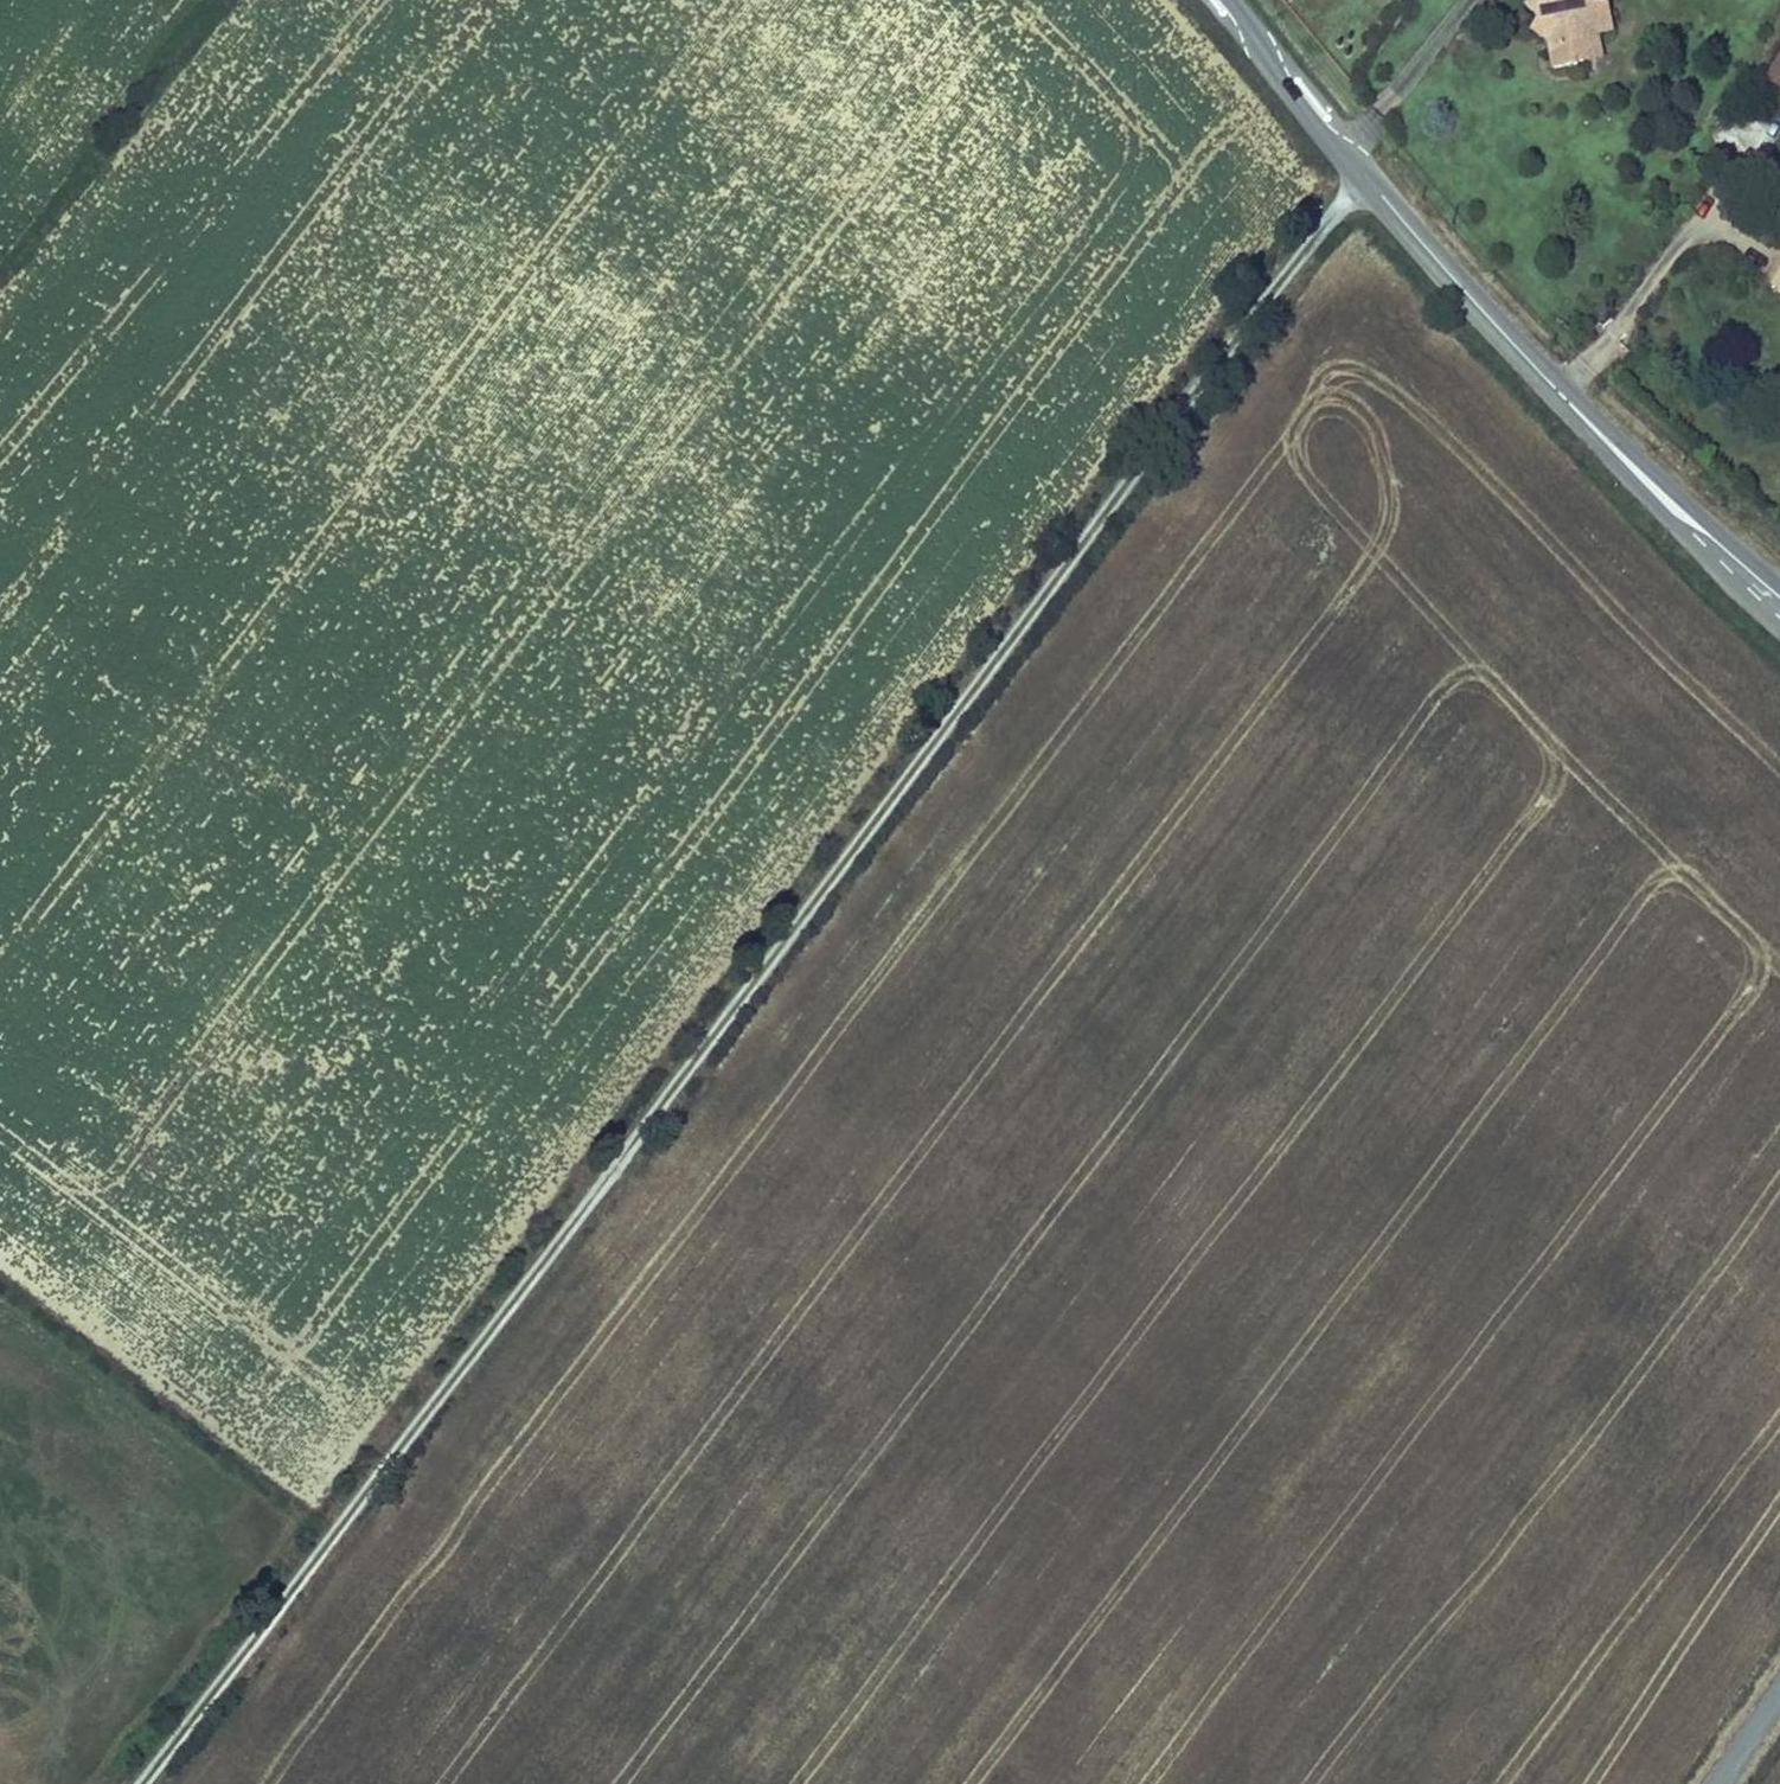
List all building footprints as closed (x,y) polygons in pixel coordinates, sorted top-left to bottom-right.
[(1602,2),(1599,0),(1523,0),(1523,1),(1540,12),(1555,23),(1548,34),(1552,60),(1582,56),(1580,37),(1590,36),(1590,18),(1602,2)] [(1612,1),(1602,2),(1590,18),(1590,36),(1580,37),(1582,56),(1605,52),(1601,28),(1616,25),(1612,1)] [(1548,34),(1555,23),(1540,12),(1530,26),(1546,37),(1548,34)]
